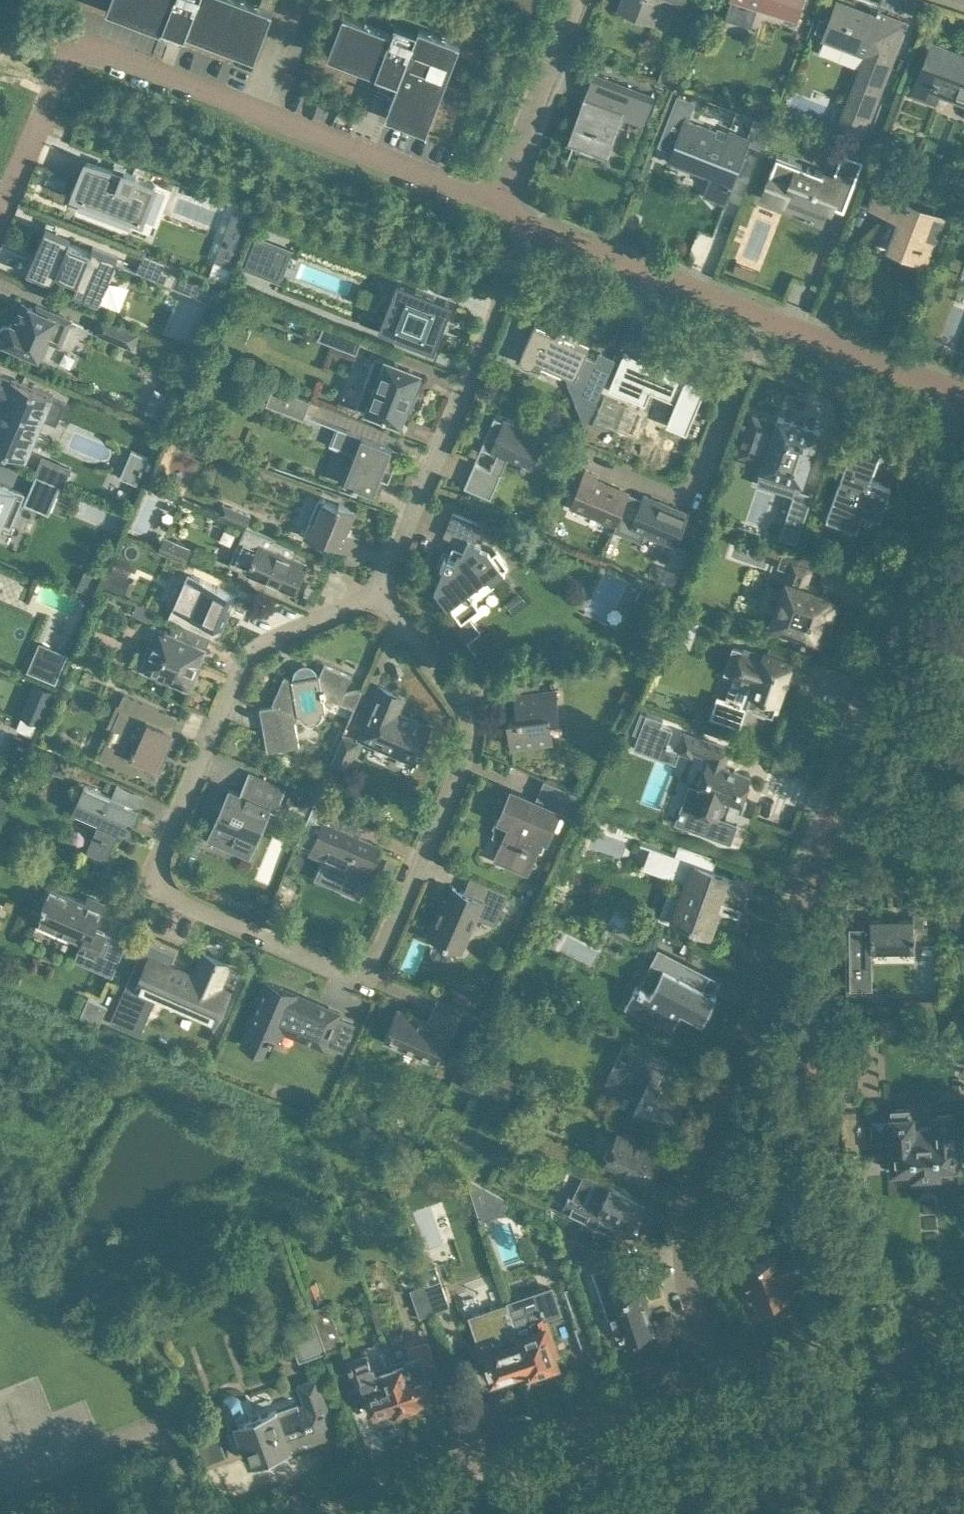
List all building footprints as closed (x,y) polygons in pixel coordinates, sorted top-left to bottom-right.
[(273,11),(245,0),(111,0),(107,10),(162,31),(163,28),(185,37),(187,33),(255,59),(273,11)] [(621,8),(653,19),(660,0),(624,0),(621,8)] [(728,17),(752,25),(758,7),(796,19),(802,0),(733,0),(728,17)] [(837,2),(824,36),(867,53),(848,100),(874,109),(878,99),(876,98),(895,49),(896,50),(907,23),(881,12),(881,10),(878,9),(878,11),(872,9),(869,14),(837,2)] [(427,132),(461,44),(419,28),(418,31),(395,23),(392,33),(344,14),(328,56),(398,82),(386,116),(427,132)] [(169,49),(172,37),(141,28),(137,40),(169,49)] [(911,96),(913,97),(913,96),(932,103),(937,91),(963,102),(963,55),(933,43),(934,41),(933,40),(911,96)] [(667,48),(664,58),(680,62),(683,52),(667,48)] [(664,64),(659,79),(676,84),(681,69),(664,64)] [(589,105),(567,161),(569,161),(577,141),(607,153),(607,152),(606,151),(613,132),(610,131),(618,111),(643,120),(641,123),(643,124),(655,92),(654,92),(652,97),(597,76),(599,71),(597,70),(584,103),(589,105)] [(678,95),(658,144),(703,161),(699,170),(712,175),(705,193),(725,201),(748,142),(762,148),(772,123),(755,116),(747,137),(717,126),(715,131),(688,120),(695,102),(678,95)] [(834,176),(777,154),(762,193),(784,202),(788,191),(832,208),(835,200),(843,203),(846,204),(863,160),(843,152),(834,176)] [(142,221),(143,219),(156,185),(136,177),(137,174),(125,169),(124,173),(87,159),(73,194),(142,221)] [(903,185),(881,176),(869,205),(900,218),(890,244),(926,259),(934,239),(932,238),(937,226),(940,227),(945,212),(900,195),(903,185)] [(232,215),(215,261),(235,268),(250,222),(232,215)] [(104,291),(118,256),(93,246),(91,251),(69,241),(71,236),(46,226),(27,270),(52,281),(57,271),(79,280),(74,290),(99,301),(104,291)] [(141,247),(176,261),(183,244),(148,230),(141,247)] [(255,238),(245,264),(279,277),(289,251),(255,238)] [(222,280),(227,267),(182,250),(177,263),(222,280)] [(180,267),(144,253),(136,271),(172,286),(180,267)] [(398,281),(392,295),(390,295),(388,295),(386,295),(384,296),(382,297),(380,298),(379,300),(379,301),(378,303),(378,305),(378,307),(379,309),(380,310),(381,312),(382,312),(383,314),(385,314),(379,329),(435,351),(454,302),(398,281)] [(959,300),(948,327),(963,333),(963,302),(959,300)] [(23,302),(14,323),(11,322),(10,324),(9,323),(8,323),(6,323),(5,324),(3,324),(2,325),(1,326),(0,327),(0,335),(1,337),(2,338),(4,339),(3,341),(43,358),(50,341),(61,345),(72,319),(37,304),(35,307),(23,302)] [(139,332),(101,316),(94,331),(133,347),(139,332)] [(326,322),(320,337),(356,351),(361,337),(326,322)] [(598,350),(594,359),(582,354),(585,346),(562,335),(562,334),(562,333),(562,332),(562,331),(561,331),(561,330),(560,329),(559,329),(558,328),(557,328),(555,328),(555,329),(554,329),(553,330),(552,331),(534,324),(521,355),(521,356),(521,357),(521,358),(521,360),(522,361),(522,362),(523,363),(524,364),(525,364),(526,365),(528,365),(529,366),(531,365),(532,365),(534,364),(535,363),(536,361),(537,360),(564,372),(574,403),(590,410),(614,357),(598,350)] [(624,352),(609,389),(646,404),(651,391),(676,402),(667,424),(687,433),(706,385),(690,379),(692,374),(673,366),(671,371),(662,367),(664,363),(641,353),(639,358),(624,352)] [(376,355),(364,385),(375,389),(367,409),(400,422),(406,406),(411,407),(410,409),(412,409),(419,390),(418,389),(418,390),(413,388),(419,372),(376,355)] [(149,395),(168,401),(176,371),(158,366),(149,395)] [(12,377),(12,378),(0,372),(0,401),(2,402),(0,407),(0,446),(27,457),(36,436),(35,436),(42,419),(43,420),(44,418),(55,423),(64,401),(53,397),(54,395),(12,377)] [(273,385),(266,403),(304,418),(310,400),(273,385)] [(335,422),(355,430),(362,411),(342,403),(335,422)] [(818,428),(805,424),(805,423),(795,419),(794,421),(781,416),(782,416),(779,415),(778,418),(777,421),(753,413),(739,454),(763,462),(762,465),(761,468),(764,469),(764,468),(800,481),(803,482),(804,479),(803,479),(819,432),(820,432),(821,429),(818,428)] [(494,416),(481,448),(524,465),(522,468),(525,469),(527,466),(532,469),(546,436),(504,419),(503,420),(494,416)] [(845,465),(826,517),(857,528),(863,511),(880,517),(886,499),(888,500),(889,495),(888,495),(891,485),(870,478),(880,451),(878,450),(886,427),(862,418),(853,441),(845,465)] [(374,493),(392,447),(339,426),(333,442),(356,451),(344,481),(354,485),(353,486),(358,488),(358,487),(374,493)] [(149,457),(132,450),(120,476),(137,483),(149,457)] [(464,487),(491,498),(501,473),(475,462),(464,487)] [(617,525),(630,493),(596,480),(598,476),(585,470),(570,506),(617,525)] [(49,513),(61,485),(37,475),(25,502),(49,513)] [(25,493),(0,483),(0,529),(3,523),(11,526),(25,493)] [(226,499),(252,504),(254,491),(228,486),(226,499)] [(813,494),(796,488),(788,512),(805,518),(813,494)] [(630,493),(617,525),(614,530),(642,542),(646,533),(676,545),(689,514),(645,495),(643,499),(630,493)] [(320,497),(304,534),(324,543),(325,541),(354,553),(361,537),(347,530),(356,510),(340,503),(339,506),(320,497)] [(219,512),(246,523),(251,513),(223,502),(219,512)] [(453,625),(467,642),(481,631),(470,616),(480,608),(468,592),(488,576),(491,580),(491,579),(493,581),(506,571),(505,569),(509,566),(493,545),(483,541),(482,544),(476,542),(483,525),(454,512),(444,536),(466,545),(463,553),(459,552),(455,561),(445,557),(441,567),(446,569),(437,590),(460,619),(453,625)] [(188,538),(193,527),(167,517),(163,527),(188,538)] [(229,564),(247,572),(268,582),(267,584),(278,589),(279,586),(290,591),(303,562),(292,557),(293,555),(296,556),(299,548),(247,525),(229,564)] [(800,532),(783,527),(780,536),(780,537),(797,542),(800,532)] [(191,548),(165,537),(159,550),(185,561),(191,548)] [(830,615),(835,601),(831,599),(831,597),(803,588),(809,571),(816,573),(820,559),(797,551),(796,555),(784,550),(779,566),(791,571),(784,592),(768,587),(762,606),(777,611),(773,623),(790,630),(789,633),(820,644),(827,621),(824,620),(826,613),(830,615)] [(83,565),(96,570),(102,557),(89,551),(83,565)] [(111,567),(128,575),(134,561),(116,554),(111,567)] [(110,572),(105,586),(124,594),(129,581),(110,572)] [(638,574),(633,584),(642,588),(637,597),(646,602),(655,584),(638,574)] [(174,605),(168,617),(179,622),(179,621),(212,635),(212,636),(214,637),(227,607),(234,610),(235,609),(240,598),(240,596),(192,575),(178,607),(174,605)] [(152,645),(141,669),(191,691),(198,673),(196,673),(212,635),(179,621),(179,622),(174,635),(157,627),(149,644),(152,645)] [(764,655),(744,648),(734,644),(726,671),(735,675),(734,676),(754,683),(752,691),(747,706),(773,715),(778,700),(787,675),(790,676),(795,662),(765,652),(764,655)] [(31,671),(27,669),(27,670),(56,683),(69,653),(68,653),(66,656),(42,646),(31,671)] [(319,675),(316,675),(315,674),(315,672),(314,670),(312,669),(311,668),(309,667),(307,667),(305,666),(302,667),(300,668),(299,669),(298,671),(297,672),(296,674),(296,675),(296,677),(296,679),(292,679),(284,676),(273,703),(276,706),(260,708),(268,751),(300,746),(296,721),(299,715),(301,715),(301,716),(302,717),(303,719),(304,720),(305,721),(306,721),(307,722),(309,723),(311,723),(313,723),(314,723),(315,723),(317,722),(318,721),(319,720),(321,719),(321,718),(322,717),(323,716),(323,715),(323,713),(323,712),(323,711),(326,710),(323,697),(326,696),(356,709),(363,691),(359,689),(345,692),(352,676),(324,664),(319,675)] [(538,674),(506,678),(508,697),(516,696),(518,716),(509,717),(512,746),(553,741),(550,718),(560,717),(557,688),(540,690),(538,674)] [(379,697),(361,737),(417,762),(423,749),(422,748),(431,726),(398,711),(405,696),(381,686),(376,696),(379,697)] [(172,732),(179,718),(124,693),(110,724),(116,727),(103,757),(148,778),(155,764),(159,766),(174,733),(172,732)] [(645,718),(637,742),(665,752),(674,728),(645,718)] [(684,732),(677,751),(693,756),(694,752),(711,758),(709,762),(699,789),(700,789),(693,809),(693,810),(684,807),(679,823),(696,829),(695,831),(733,844),(739,826),(719,819),(719,818),(726,798),(742,803),(751,777),(725,768),(731,749),(711,742),(684,732)] [(344,734),(331,764),(346,770),(359,741),(344,734)] [(210,832),(207,838),(229,847),(251,857),(272,808),(277,810),(286,788),(255,775),(249,772),(240,793),(229,788),(210,832)] [(505,838),(496,858),(528,872),(543,838),(547,840),(561,810),(575,816),(583,797),(545,780),(536,800),(513,790),(500,819),(496,827),(498,829),(495,834),(505,838)] [(85,785),(74,810),(99,821),(85,855),(105,863),(120,830),(129,834),(140,808),(85,785)] [(315,798),(292,788),(285,805),(308,816),(315,798)] [(315,801),(308,817),(323,823),(311,851),(327,858),(319,876),(341,886),(347,873),(366,881),(381,846),(360,837),(340,829),(346,814),(315,801)] [(669,892),(660,917),(689,927),(690,924),(696,927),(696,928),(709,933),(718,907),(739,914),(750,883),(735,878),(694,864),(695,862),(677,856),(674,865),(673,864),(669,876),(687,882),(682,896),(669,892)] [(445,900),(429,936),(462,950),(477,916),(496,925),(510,892),(471,875),(464,891),(453,887),(447,900),(445,900)] [(45,907),(39,922),(83,941),(74,960),(101,971),(101,970),(113,975),(128,942),(95,928),(106,903),(89,896),(86,902),(51,887),(43,906),(45,907)] [(626,911),(615,905),(608,919),(618,925),(626,911)] [(914,920),(872,920),(872,925),(850,925),(850,951),(846,951),(847,992),(862,992),(862,987),(867,987),(873,987),(873,964),(872,949),(875,948),(875,950),(887,950),(887,948),(925,948),(925,913),(914,913),(914,920)] [(753,946),(756,929),(731,925),(729,943),(753,946)] [(146,940),(111,1021),(141,1034),(157,996),(196,1013),(215,1021),(216,1021),(229,991),(219,987),(229,964),(205,953),(195,976),(170,966),(176,953),(146,940)] [(641,985),(640,987),(636,985),(625,1007),(626,1007),(626,1006),(671,1030),(670,1031),(671,1031),(680,1014),(682,1011),(703,1022),(717,995),(704,988),(711,974),(659,946),(651,962),(663,969),(651,992),(645,989),(646,987),(641,985)] [(268,981),(242,1042),(264,1052),(270,1038),(273,1039),(274,1035),(272,1034),(277,1022),(302,1032),(300,1037),(325,1048),(327,1043),(343,1050),(354,1024),(338,1017),(340,1012),(316,1002),(314,1007),(294,998),(296,993),(268,981)] [(100,1023),(107,1006),(89,998),(81,1015),(100,1023)] [(398,1009),(384,1040),(435,1062),(449,1032),(453,1034),(464,1009),(438,998),(427,1022),(398,1009)] [(936,998),(903,999),(903,1016),(937,1015),(936,998)] [(861,1021),(841,1020),(838,1098),(851,1098),(851,1091),(858,1091),(861,1021)] [(634,1063),(623,1087),(643,1097),(636,1113),(671,1130),(687,1098),(660,1084),(664,1075),(654,1071),(661,1057),(625,1039),(618,1056),(634,1063)] [(475,1061),(469,1073),(498,1086),(504,1073),(475,1061)] [(911,1107),(892,1108),(893,1117),(892,1117),(892,1118),(889,1118),(889,1117),(872,1119),(873,1143),(890,1142),(892,1141),(893,1169),(914,1168),(915,1174),(919,1174),(919,1178),(936,1177),(935,1173),(939,1173),(939,1166),(960,1165),(959,1161),(963,1161),(962,1146),(958,1146),(958,1135),(956,1135),(955,1113),(934,1115),(934,1123),(933,1123),(933,1126),(915,1127),(915,1125),(913,1125),(913,1116),(911,1116),(911,1107)] [(620,1133),(608,1161),(650,1179),(661,1151),(647,1145),(649,1140),(626,1131),(625,1135),(620,1133)] [(617,1234),(624,1221),(636,1226),(638,1221),(640,1222),(642,1218),(640,1218),(648,1201),(582,1171),(564,1210),(617,1234)] [(505,1197),(467,1176),(476,1205),(505,1197)] [(572,1260),(601,1251),(563,1228),(561,1232),(572,1260)] [(760,1236),(737,1243),(741,1255),(751,1252),(754,1261),(746,1264),(759,1304),(762,1302),(766,1304),(772,1303),(774,1299),(794,1292),(788,1273),(802,1268),(800,1264),(804,1263),(800,1250),(796,1251),(795,1248),(767,1257),(760,1236)] [(436,1261),(421,1266),(428,1285),(429,1289),(430,1289),(433,1300),(427,1302),(430,1313),(450,1305),(442,1280),(436,1261)] [(611,1263),(603,1266),(608,1281),(604,1283),(620,1330),(623,1329),(625,1329),(630,1343),(643,1338),(642,1334),(653,1330),(650,1319),(653,1318),(643,1288),(638,1289),(632,1273),(630,1274),(626,1262),(612,1267),(611,1263)] [(317,1281),(307,1284),(314,1303),(324,1299),(317,1281)] [(554,1284),(506,1300),(507,1303),(515,1325),(532,1372),(532,1373),(534,1372),(538,1374),(544,1372),(545,1368),(558,1363),(556,1356),(559,1354),(556,1343),(554,1344),(545,1319),(563,1312),(554,1284)] [(564,1288),(570,1306),(582,1302),(576,1284),(564,1288)] [(429,1289),(413,1295),(421,1316),(430,1313),(427,1302),(433,1300),(430,1289),(429,1289)] [(329,1302),(313,1308),(311,1308),(315,1318),(316,1317),(328,1350),(344,1344),(329,1302)] [(507,1303),(470,1316),(479,1343),(478,1343),(480,1350),(482,1349),(492,1380),(512,1373),(514,1377),(530,1371),(530,1373),(532,1372),(515,1325),(507,1303)] [(316,1317),(315,1318),(293,1326),(300,1345),(295,1347),(300,1360),(328,1350),(316,1317)] [(410,1354),(390,1361),(407,1409),(423,1403),(421,1397),(436,1392),(428,1371),(438,1367),(429,1340),(407,1347),(410,1354)] [(407,1409),(390,1361),(376,1366),(375,1363),(371,1362),(368,1353),(349,1360),(358,1387),(365,1384),(375,1414),(389,1409),(391,1415),(407,1409)] [(242,1399),(241,1399),(241,1398),(239,1396),(237,1394),(234,1393),(232,1393),(230,1393),(228,1394),(226,1395),(224,1397),(223,1400),(222,1402),(223,1406),(231,1429),(228,1430),(234,1446),(246,1442),(252,1459),(301,1442),(317,1436),(319,1440),(338,1434),(318,1376),(299,1383),(307,1407),(301,1409),(299,1401),(288,1405),(292,1416),(281,1420),(277,1409),(249,1419),(242,1399)] [(219,1434),(200,1441),(207,1459),(226,1452),(219,1434)]
